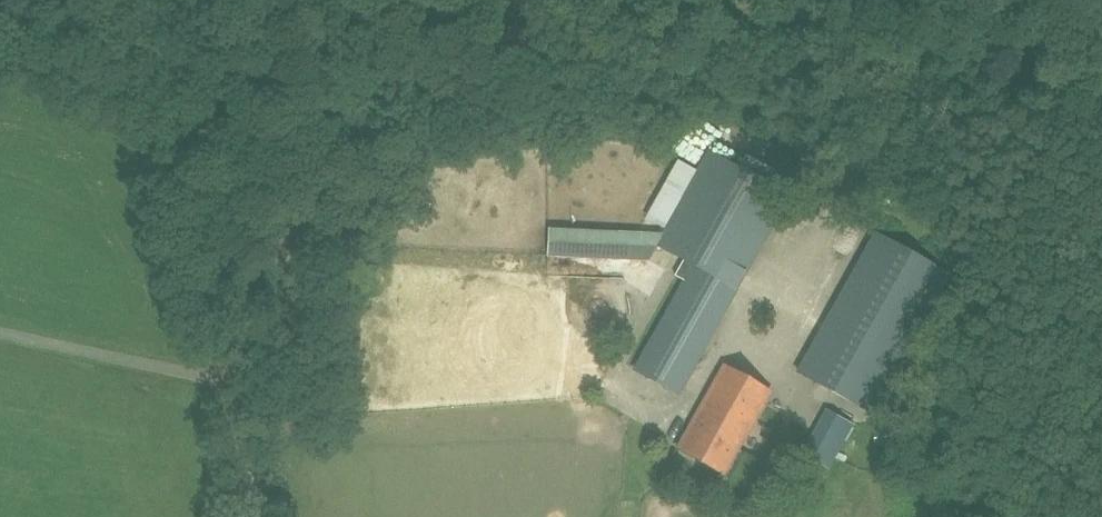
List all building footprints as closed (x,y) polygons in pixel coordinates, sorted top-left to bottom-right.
[(676,393),(786,196),(708,153),(656,245),(683,260),(674,276),(685,281),(635,370),(676,393)] [(545,228),(544,257),(652,258),(653,230),(545,228)] [(873,229),(797,365),(867,404),(943,268),(873,229)] [(723,474),(769,391),(725,366),(678,449),(723,474)] [(800,457),(831,468),(850,419),(818,407),(800,457)] [(889,426),(872,428),(874,444),(892,441),(889,426)]
